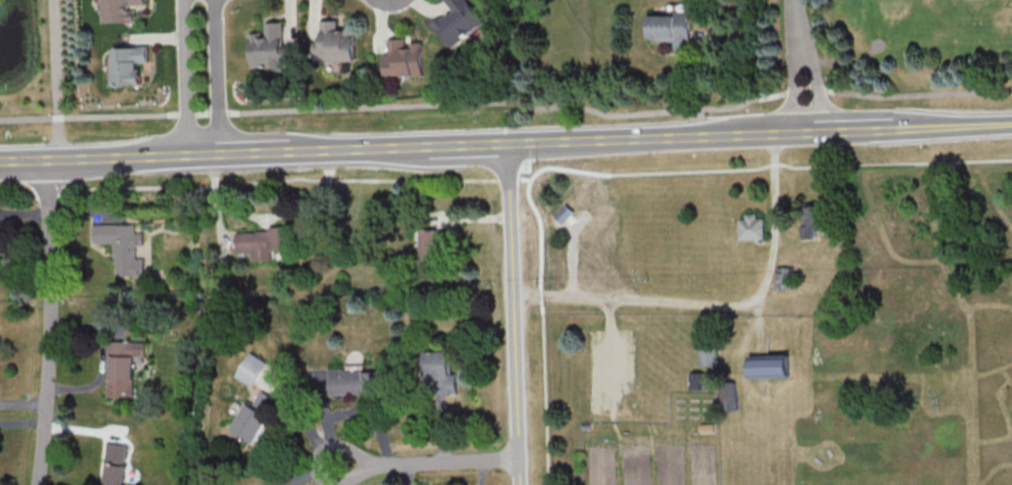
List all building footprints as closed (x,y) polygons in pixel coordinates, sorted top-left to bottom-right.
[(138,25),(138,10),(149,10),(149,0),(103,0),(103,25),(138,25)] [(451,48),(485,24),(467,0),(446,0),(454,12),(435,26),(451,48)] [(676,41),(676,51),(692,52),(692,15),(651,15),(651,41),(676,41)] [(358,63),(358,30),(340,31),(340,22),(320,22),(321,63),(358,63)] [(252,70),(294,69),(294,50),(285,50),(285,24),(267,24),(267,35),(252,35),(252,70)] [(388,78),(424,78),(424,41),(387,41),(388,78)] [(114,88),(143,87),(142,65),(149,65),(149,49),(112,50),(114,88)] [(567,206),(575,214),(563,226),(555,218),(567,206)] [(826,206),(828,227),(822,228),(822,232),(819,232),(820,238),(807,239),(806,227),(809,227),(808,208),(826,206)] [(742,241),(741,221),(748,220),(748,215),(758,215),(759,220),(766,220),(767,240),(761,240),(762,244),(758,244),(758,240),(742,241)] [(137,225),(95,226),(95,244),(115,244),(116,277),(146,277),(146,259),(138,259),(138,246),(145,246),(145,234),(138,234),(137,225)] [(251,260),(287,260),(287,230),(236,230),(236,254),(251,254),(251,260)] [(448,267),(448,230),(421,230),(421,267),(448,267)] [(700,337),(718,337),(718,367),(700,367),(700,337)] [(135,398),(136,363),(149,363),(149,343),(109,343),(108,398),(135,398)] [(458,396),(458,376),(452,376),(452,353),(425,353),(424,396),(458,396)] [(269,363),(251,354),(238,378),(256,388),(269,363)] [(754,380),(753,359),(794,357),(795,379),(754,380)] [(385,395),(385,371),(330,371),(330,395),(385,395)] [(690,390),(691,375),(712,376),(711,392),(690,390)] [(724,391),(739,390),(740,411),(725,413),(724,391)] [(280,402),(262,392),(254,406),(249,404),(233,432),(256,445),(280,402)] [(701,434),(701,427),(715,426),(716,432),(701,434)] [(128,446),(107,445),(104,484),(126,484),(128,446)]
